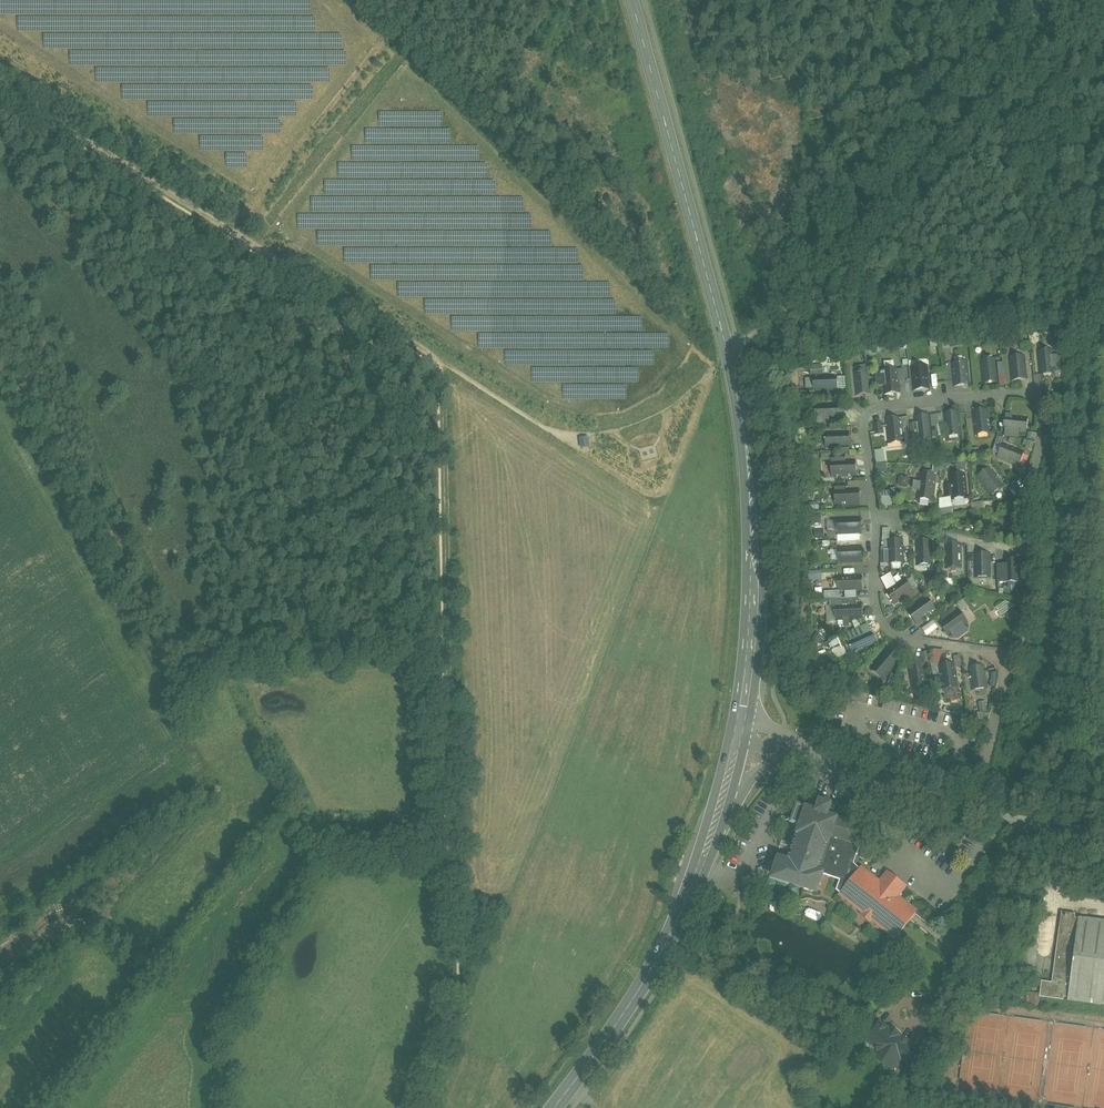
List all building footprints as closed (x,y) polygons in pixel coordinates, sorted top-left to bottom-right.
[(550,245),(551,232),(531,232),(531,244),(550,245)] [(873,348),(864,349),(865,360),(874,359),(873,348)] [(1054,349),(1037,351),(1039,375),(1056,373),(1054,349)] [(1025,355),(1009,357),(1011,381),(1028,379),(1025,355)] [(997,358),(980,360),(982,385),(999,383),(999,375),(997,362),(997,358)] [(970,360),(953,362),(955,387),(972,385),(970,360)] [(929,364),(912,366),(914,391),(931,389),(929,364)] [(869,365),(855,367),(855,371),(854,371),(856,395),(872,394),(869,365)] [(899,367),(882,369),(885,393),(902,392),(899,367)] [(838,374),(814,375),(814,392),(839,391),(838,374)] [(840,403),(815,404),(816,420),(841,419),(840,403)] [(990,408),(973,410),(975,435),(992,433),(990,408)] [(961,411),(943,413),(946,437),(963,435),(961,411)] [(932,414),(914,416),(917,441),(935,439),(932,414)] [(1029,416),(1005,414),(1004,431),(1028,433),(1029,416)] [(903,417),(886,419),(889,444),(906,442),(903,417)] [(884,422),(874,423),(875,435),(885,433),(884,422)] [(851,431),(826,432),(827,449),(839,448),(851,448),(851,431)] [(1037,433),(1030,432),(1028,440),(1036,442),(1037,433)] [(589,437),(579,439),(580,449),(590,448),(589,437)] [(1026,451),(1004,442),(998,458),(1020,466),(1026,451)] [(885,451),(877,451),(877,458),(880,458),(880,463),(890,462),(890,455),(886,455),(885,451)] [(832,461),(831,461),(832,478),(858,477),(857,459),(847,460),(832,461)] [(1005,485),(991,466),(977,477),(992,496),(1005,485)] [(933,472),(924,471),(924,473),(920,473),(916,499),(934,502),(937,475),(933,475),(933,472)] [(966,473),(949,475),(952,500),(969,498),(966,473)] [(836,489),(835,489),(836,506),(862,505),(861,488),(848,489),(836,489)] [(881,508),(892,508),(891,491),(880,491),(881,508)] [(938,498),(939,515),(952,514),(951,497),(938,498)] [(862,517),(837,517),(838,535),(839,535),(862,534),(863,534),(862,517)] [(837,532),(837,522),(828,522),(828,533),(837,532)] [(904,539),(888,539),(889,559),(889,564),(906,563),(904,539)] [(934,540),(916,541),(917,566),(934,565),(934,540)] [(963,543),(945,543),(946,568),(963,568),(963,543)] [(839,546),(838,546),(839,564),(864,563),(863,545),(847,546),(839,546)] [(991,553),(975,553),(976,578),(992,577),(991,553)] [(1008,583),(1021,583),(1020,560),(1007,560),(1008,583)] [(822,581),(821,572),(811,573),(811,582),(822,581)] [(863,574),(841,575),(842,592),(864,591),(863,574)] [(906,578),(886,592),(896,605),(907,597),(915,591),(915,590),(906,578)] [(893,579),(881,582),(887,590),(896,584),(893,579)] [(915,591),(907,597),(910,601),(921,593),(917,589),(915,590),(915,591)] [(928,596),(908,610),(918,624),(938,610),(928,596)] [(846,598),(831,599),(832,606),(836,606),(836,605),(858,604),(858,603),(858,598),(846,598)] [(965,599),(958,604),(963,612),(971,607),(965,599)] [(1005,602),(996,609),(1002,617),(1017,606),(1005,602)] [(858,604),(836,605),(836,606),(836,622),(863,621),(863,603),(858,603),(858,604)] [(960,609),(940,623),(950,637),(953,635),(956,638),(959,638),(969,631),(965,626),(970,623),(960,609)] [(1015,610),(1006,616),(1011,622),(1019,616),(1015,610)] [(933,622),(922,630),(927,637),(938,629),(933,622)] [(872,630),(849,639),(850,641),(850,642),(856,655),(879,645),(872,630)] [(847,634),(840,637),(843,645),(850,642),(850,641),(849,639),(847,634)] [(827,642),(835,658),(844,654),(837,638),(827,642)] [(888,648),(875,663),(890,675),(903,660),(888,648)] [(925,658),(908,661),(912,688),(930,685),(925,658)] [(956,662),(939,665),(943,689),(960,686),(956,662)] [(986,665),(969,667),(973,690),(990,688),(986,665)] [(987,702),(979,703),(980,712),(988,712),(987,702)] [(818,811),(799,805),(793,822),(794,823),(793,824),(801,826),(794,845),(789,843),(787,849),(792,851),(792,852),(793,852),(789,862),(778,858),(772,876),(773,876),(772,878),(787,883),(788,884),(789,882),(791,882),(791,883),(817,892),(824,874),(841,880),(838,890),(841,892),(860,868),(855,863),(848,861),(860,826),(828,815),(832,805),(825,802),(824,803),(821,802),(819,809),(818,811)] [(874,850),(866,847),(863,858),(871,861),(874,850)] [(880,880),(862,865),(860,868),(841,892),(838,895),(895,940),(919,911),(900,896),(908,886),(887,870),(880,880)] [(1056,982),(1043,980),(1041,993),(1041,996),(1064,999),(1065,996),(1069,997),(1079,918),(1076,917),(1077,913),(1062,911),(1053,979),(1056,980),(1056,982)] [(1080,917),(1079,918),(1069,997),(1069,1000),(1103,1004),(1103,920),(1080,917)] [(1041,993),(1028,991),(1027,1003),(1039,1005),(1041,996),(1041,993)] [(910,1043),(880,1024),(869,1041),(878,1046),(879,1050),(874,1057),(893,1069),(901,1057),(909,1062),(918,1049),(918,1048),(917,1049),(909,1044),(910,1043)] [(866,1044),(862,1050),(871,1056),(875,1050),(866,1044)]
